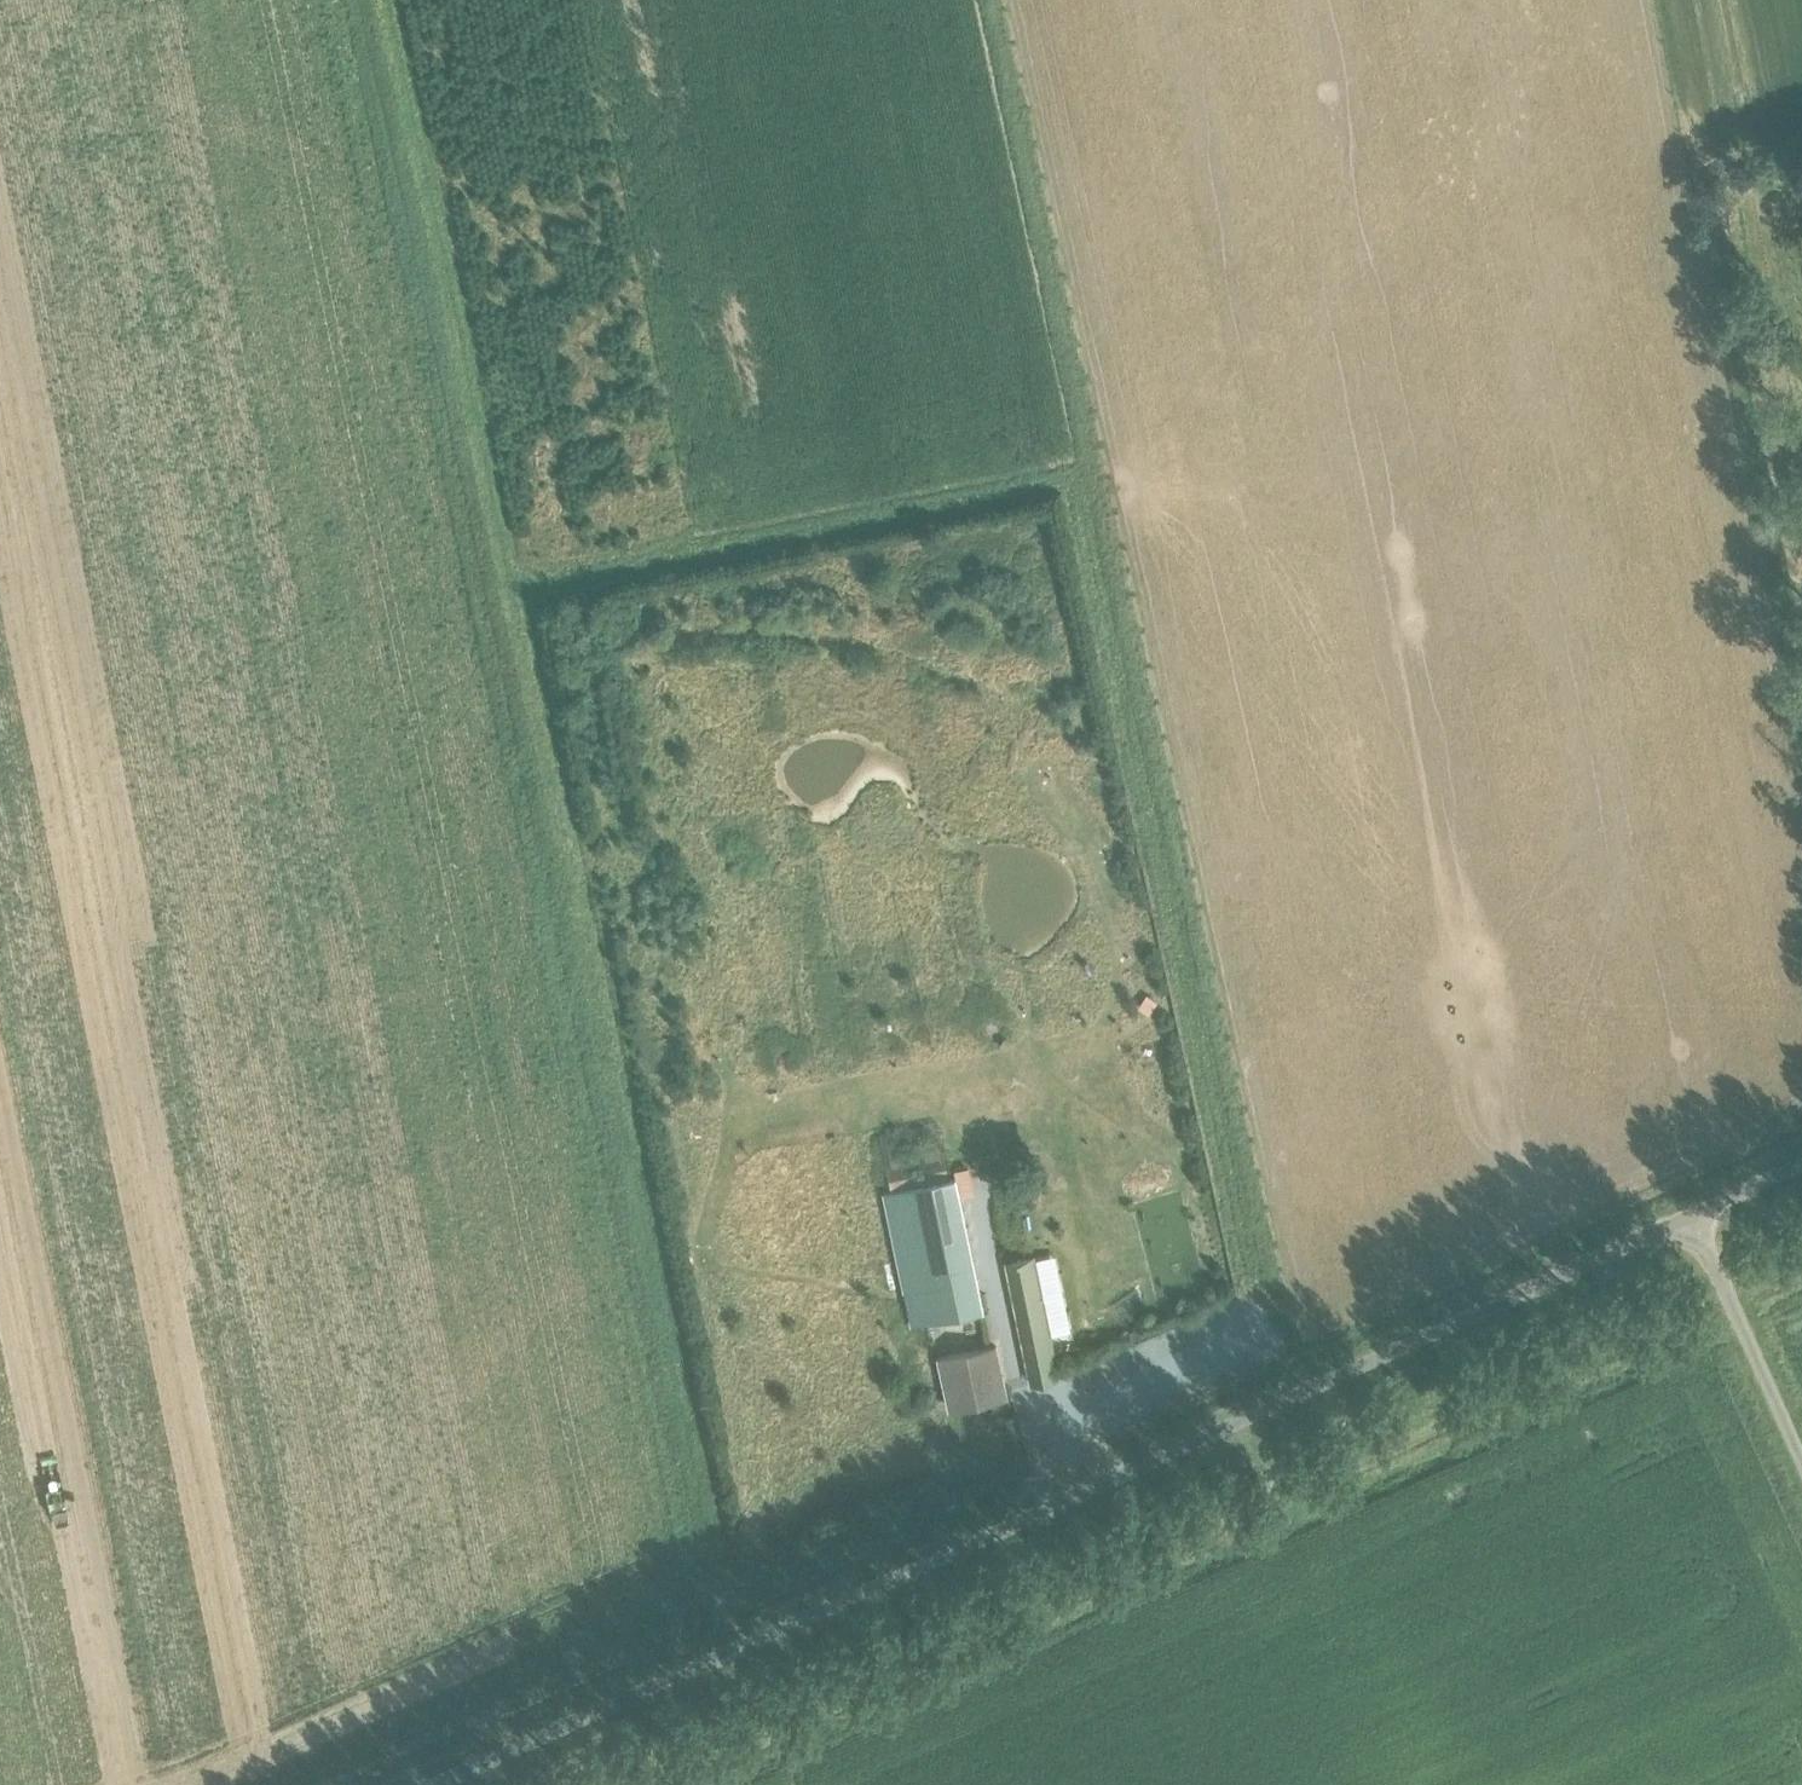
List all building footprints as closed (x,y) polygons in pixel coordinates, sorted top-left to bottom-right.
[(976,1160),(961,1164),(967,1189),(982,1185),(976,1160)] [(884,1191),(911,1324),(981,1310),(954,1177),(884,1191)] [(1006,1262),(1031,1382),(1055,1378),(1030,1257),(1006,1262)] [(938,1357),(949,1408),(1005,1396),(994,1345),(938,1357)]
